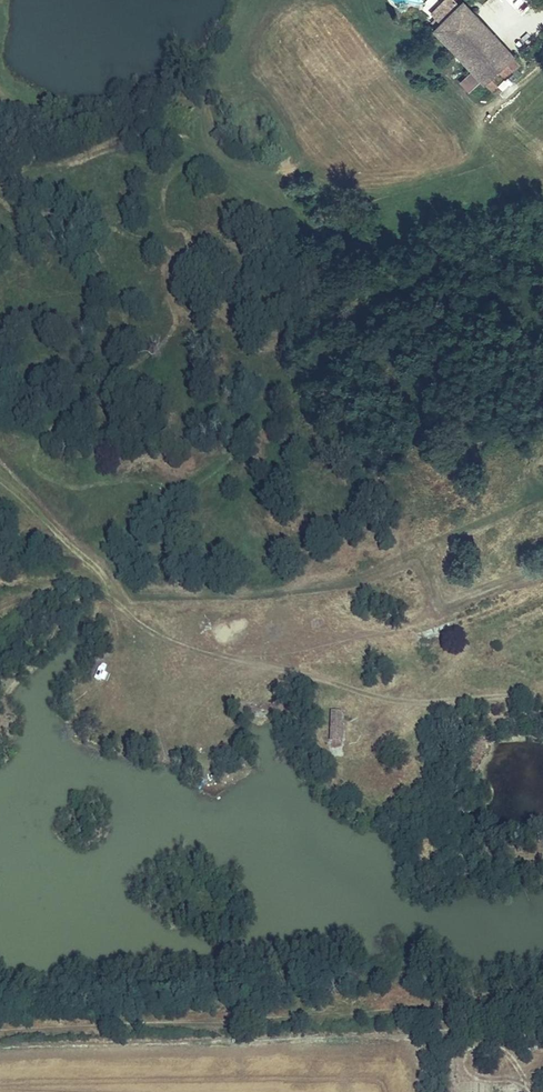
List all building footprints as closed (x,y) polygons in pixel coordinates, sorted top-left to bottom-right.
[(428,13),(440,3),(437,0),(429,0),(422,7),(428,13)] [(466,0),(464,0),(457,6),(453,1),(439,13),(444,19),(435,28),(492,92),(523,62),(466,0)] [(343,715),(332,714),(331,743),(341,744),(343,715)] [(361,746),(359,759),(367,760),(369,748),(361,746)]
